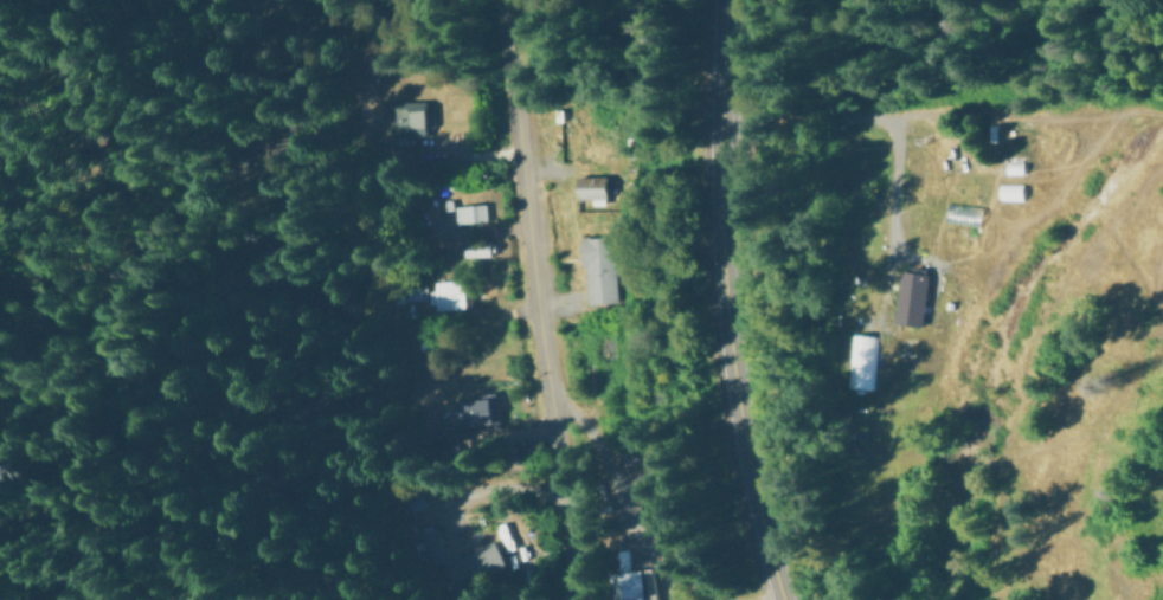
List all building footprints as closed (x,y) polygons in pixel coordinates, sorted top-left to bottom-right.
[(433,131),(432,107),(394,108),(395,132),(433,131)] [(604,173),(573,174),(574,197),(605,196),(604,173)] [(1022,199),(1021,182),(997,182),(997,200),(1022,199)] [(454,205),(455,222),(487,220),(486,203),(454,205)] [(584,303),(615,301),(611,234),(580,236),(584,303)] [(490,239),(462,240),(463,256),(491,256),(490,239)] [(927,274),(899,269),(891,321),(919,326),(927,274)] [(464,278),(429,280),(429,284),(403,285),(403,299),(431,298),(431,309),(465,307),(464,278)] [(873,389),(875,333),(849,333),(847,388),(873,389)] [(451,403),(457,431),(498,422),(492,394),(451,403)] [(495,540),(450,560),(434,525),(416,533),(430,565),(440,561),(453,589),(506,565),(495,540)] [(642,569),(610,571),(611,599),(644,599),(642,569)]
